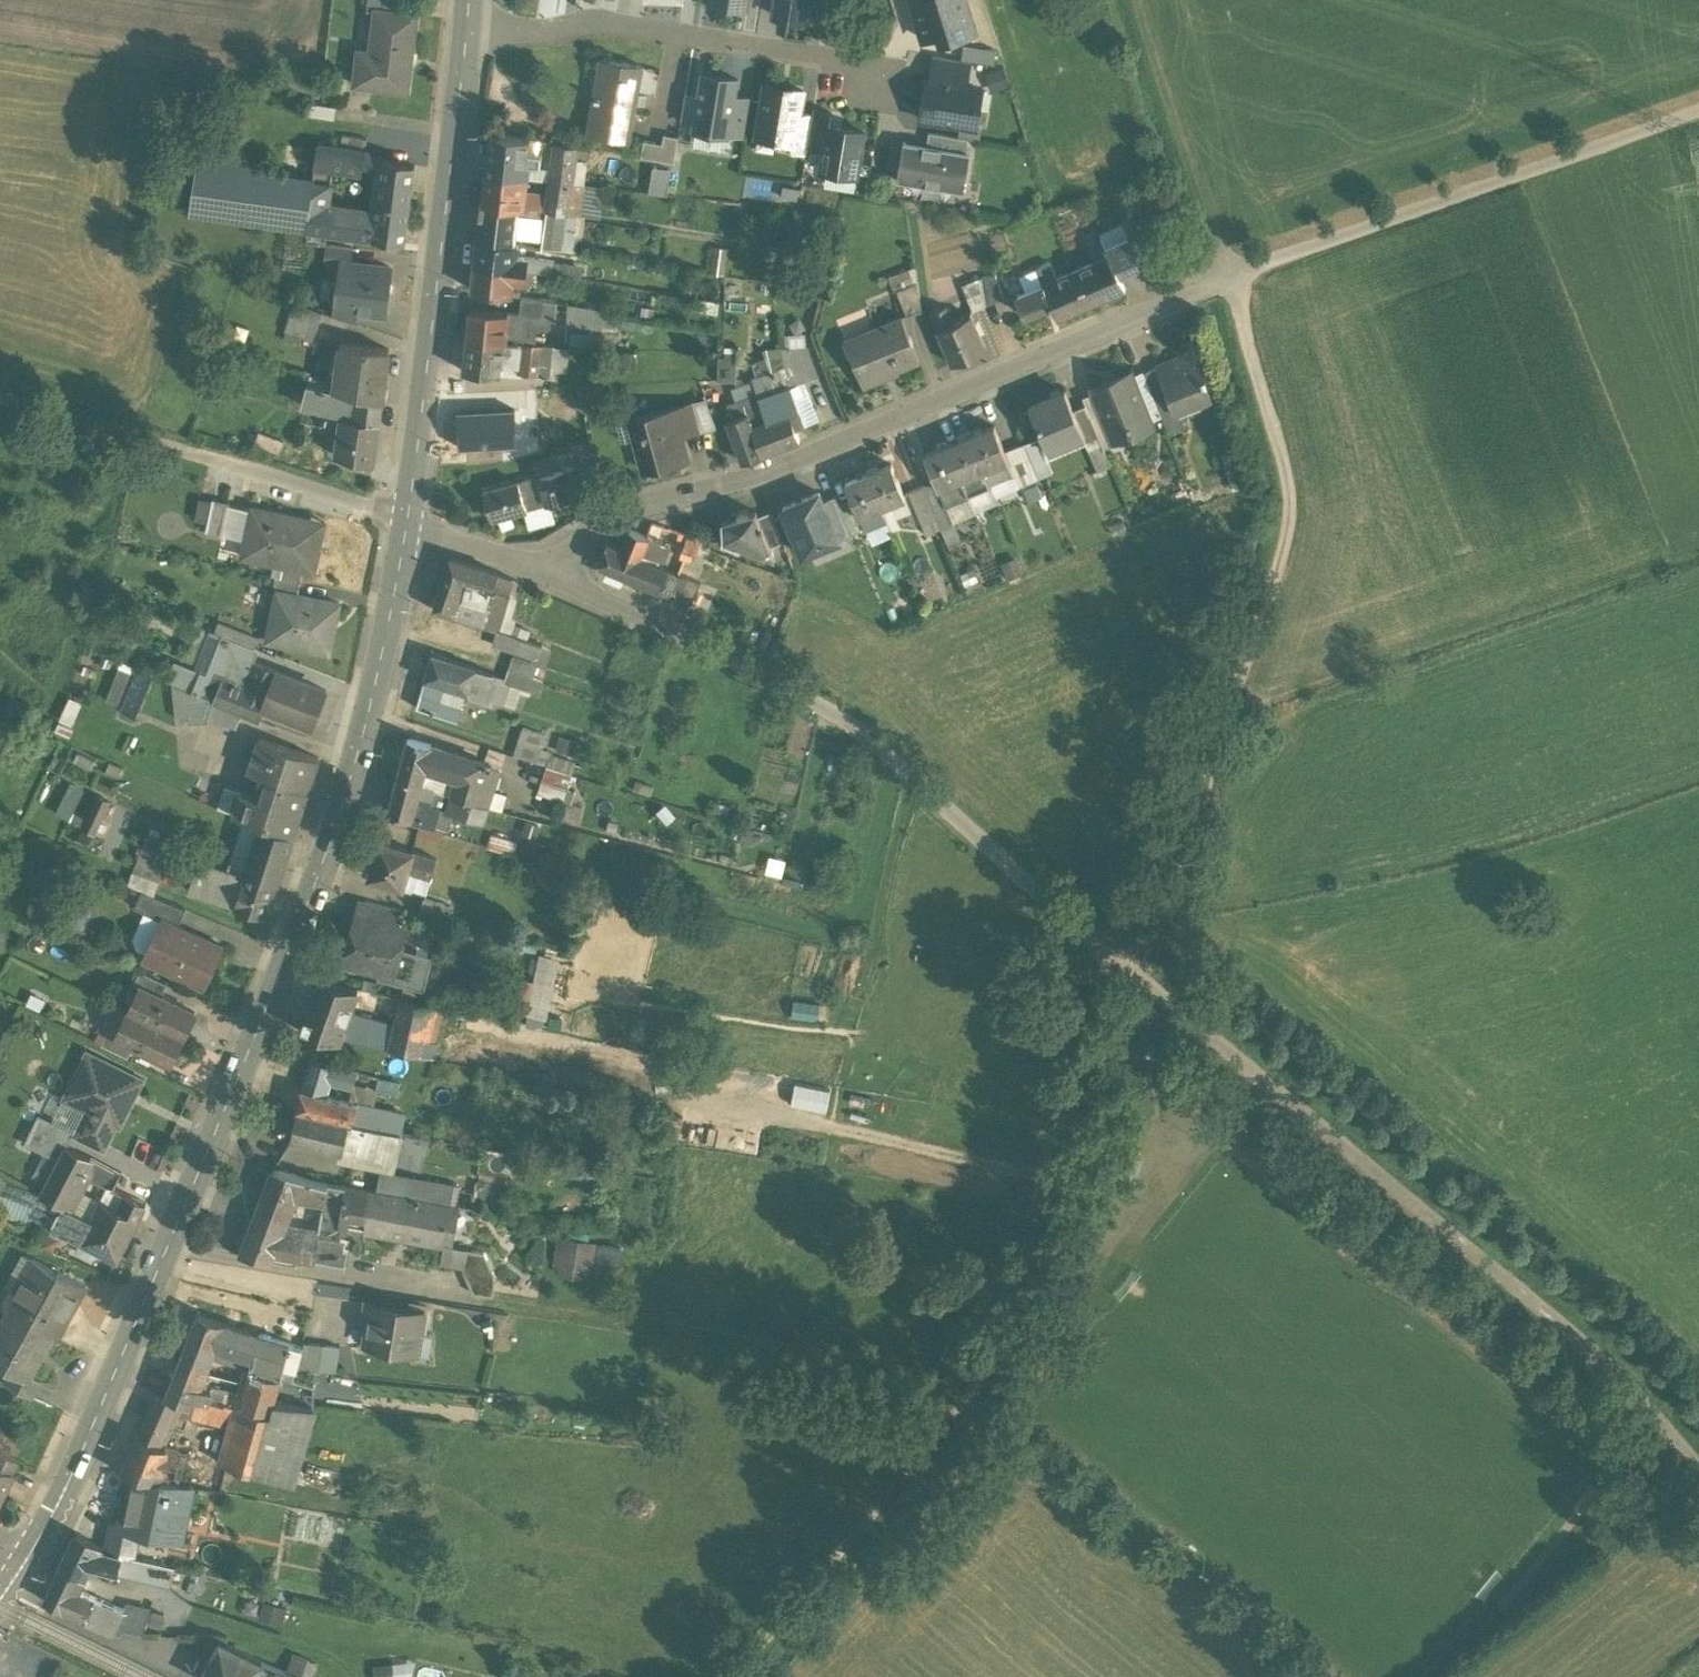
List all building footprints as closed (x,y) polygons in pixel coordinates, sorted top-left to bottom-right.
[(367,9),(374,10),(375,8),(396,11),(398,0),(369,0),(367,9)] [(711,4),(746,11),(748,0),(712,0),(711,4)] [(774,15),(810,21),(813,0),(777,0),(774,15)] [(924,39),(941,34),(943,42),(976,31),(966,0),(912,0),(924,39)] [(396,11),(375,8),(374,10),(369,50),(359,49),(355,75),(374,77),(373,86),(408,90),(417,13),(396,11)] [(968,56),(1002,60),(1003,46),(970,42),(968,56)] [(972,60),(933,53),(931,68),(949,71),(948,75),(969,78),(972,60)] [(642,65),(601,58),(595,95),(593,95),(592,97),(594,98),(588,133),(629,140),(642,65)] [(949,71),(931,68),(929,79),(926,79),(920,117),(975,126),(979,105),(972,104),(975,87),(968,86),(969,78),(948,75),(949,71)] [(738,78),(702,72),(699,94),(694,120),(693,128),(728,134),(728,133),(735,94),(738,78)] [(766,82),(757,135),(793,141),(795,141),(800,110),(803,89),(766,82)] [(699,94),(686,92),(682,118),(694,120),(699,94)] [(750,96),(735,94),(728,133),(744,136),(750,96)] [(308,116),(335,121),(337,106),(311,101),(308,116)] [(832,111),(814,108),(813,113),(807,147),(824,150),(828,124),(830,124),(832,111)] [(813,113),(800,110),(795,141),(793,141),(792,150),(806,152),(807,147),(813,113)] [(830,124),(828,124),(824,150),(821,169),(857,174),(864,130),(830,124)] [(244,138),(202,132),(197,164),(239,170),(244,138)] [(969,138),(929,132),(927,145),(967,151),(969,138)] [(530,138),(490,133),(486,171),(526,176),(528,164),(534,165),(535,154),(529,154),(530,138)] [(367,138),(343,134),(341,148),(365,152),(367,138)] [(662,143),(644,140),(641,157),(674,162),(678,136),(664,134),(662,143)] [(927,145),(903,141),(897,180),(964,191),(970,152),(967,151),(927,145)] [(576,146),(556,142),(552,178),(571,182),(576,146)] [(341,148),(318,145),(314,176),(313,180),(311,204),(325,206),(331,172),(360,176),(365,152),(341,148)] [(414,164),(383,160),(365,152),(360,176),(380,179),(375,214),(372,236),(404,240),(414,164)] [(239,170),(197,164),(190,209),(308,227),(311,204),(313,180),(239,170)] [(653,164),(649,192),(669,195),(674,168),(653,164)] [(526,176),(486,171),(482,201),(522,206),(522,205),(526,176)] [(571,182),(552,178),(547,209),(566,212),(571,182)] [(571,182),(566,212),(579,214),(584,183),(571,182)] [(522,206),(482,201),(479,237),(515,242),(517,215),(539,218),(539,229),(544,230),(547,209),(522,205),(522,206)] [(325,206),(311,204),(308,227),(372,236),(375,214),(325,206)] [(566,212),(547,209),(544,230),(543,237),(562,240),(566,212)] [(1105,246),(1105,247),(1108,255),(1111,254),(1119,272),(1125,269),(1139,263),(1140,263),(1141,263),(1129,236),(1128,236),(1128,237),(1105,246)] [(515,242),(479,237),(476,263),(525,270),(527,258),(515,256),(518,243),(515,242)] [(562,240),(543,237),(542,248),(561,249),(562,240)] [(1102,238),(1088,244),(1095,261),(1108,255),(1105,247),(1105,246),(1102,238)] [(352,247),(326,243),(324,258),(342,260),(351,261),(352,247)] [(730,248),(715,246),(712,272),(727,274),(730,248)] [(1095,261),(1076,269),(1089,301),(1107,293),(1108,295),(1125,288),(1120,275),(1126,272),(1125,269),(1119,272),(1111,254),(1108,255),(1095,261)] [(555,262),(528,257),(527,258),(525,270),(536,272),(552,274),(555,262)] [(351,261),(342,260),(337,300),(335,300),(333,316),(357,324),(359,310),(385,313),(387,296),(388,296),(396,291),(390,283),(388,283),(391,266),(351,261)] [(584,267),(555,262),(552,274),(583,281),(584,267)] [(1050,262),(1036,268),(1043,284),(1056,278),(1050,262)] [(525,270),(476,263),(473,289),(511,294),(513,280),(524,281),(525,270)] [(915,268),(892,277),(907,316),(922,310),(915,268)] [(1056,278),(1043,284),(1051,303),(1057,317),(1074,310),(1073,308),(1089,301),(1076,269),(1056,278)] [(552,274),(536,272),(534,293),(540,293),(541,286),(550,288),(552,274)] [(995,274),(982,277),(986,304),(1004,297),(995,274)] [(981,277),(962,285),(973,310),(986,304),(981,277)] [(1043,284),(1016,296),(1024,314),(1051,303),(1043,284)] [(550,288),(541,286),(540,293),(534,293),(533,297),(549,299),(550,288)] [(533,297),(523,295),(522,314),(526,314),(554,315),(555,300),(549,299),(533,297)] [(323,312),(295,303),(285,330),(313,340),(323,312)] [(569,303),(568,323),(602,326),(603,309),(569,303)] [(946,306),(931,312),(938,329),(953,322),(946,306)] [(508,312),(471,309),(467,340),(505,342),(505,341),(506,332),(512,333),(513,323),(507,323),(508,312)] [(554,315),(526,314),(522,314),(508,312),(507,323),(513,323),(512,333),(506,332),(505,341),(525,344),(533,344),(535,327),(553,328),(554,318),(556,318),(556,317),(554,317),(554,315)] [(938,329),(937,329),(952,364),(986,349),(971,315),(953,322),(938,329)] [(867,338),(848,346),(864,385),(865,384),(865,382),(897,369),(898,371),(899,370),(898,368),(919,359),(901,316),(864,331),(867,338)] [(505,342),(467,340),(463,371),(501,374),(502,363),(508,363),(509,356),(503,355),(505,342)] [(389,349),(341,343),(335,389),(345,392),(382,402),(389,349)] [(533,344),(525,344),(520,373),(536,374),(540,346),(533,344)] [(540,346),(536,374),(550,376),(554,347),(540,346)] [(766,357),(771,371),(774,370),(781,388),(789,386),(781,349),(780,347),(763,348),(766,357)] [(818,376),(808,348),(790,349),(801,382),(818,376)] [(801,382),(790,349),(781,349),(789,386),(790,385),(790,386),(801,382)] [(735,351),(725,350),(718,381),(734,380),(735,351)] [(1194,352),(1157,367),(1175,411),(1178,410),(1212,396),(1194,352)] [(766,357),(752,362),(756,376),(771,371),(766,357)] [(1175,411),(1157,367),(1144,372),(1168,431),(1184,424),(1178,410),(1175,411)] [(756,376),(752,377),(753,380),(759,396),(781,390),(781,388),(774,370),(771,371),(756,376)] [(1151,424),(1130,373),(1094,388),(1095,391),(1112,433),(1100,438),(1102,444),(1151,424)] [(753,380),(731,388),(736,401),(728,404),(733,417),(747,412),(752,426),(768,420),(759,396),(753,380)] [(326,388),(307,383),(302,404),(321,409),(321,407),(326,388)] [(589,410),(604,406),(597,384),(583,388),(589,410)] [(781,390),(759,396),(768,420),(752,426),(751,427),(762,454),(800,439),(794,427),(803,424),(790,386),(790,385),(789,386),(781,388),(781,390)] [(335,389),(326,388),(321,407),(341,410),(345,392),(335,389)] [(1065,390),(1030,405),(1049,450),(1083,436),(1084,435),(1073,410),(1065,390)] [(1112,433),(1095,391),(1083,396),(1086,404),(1100,438),(1112,433)] [(382,402),(345,392),(341,410),(343,411),(337,455),(374,464),(382,402)] [(692,404),(673,409),(680,435),(699,429),(692,404)] [(1100,438),(1086,404),(1073,410),(1084,435),(1083,436),(1097,470),(1110,465),(1102,444),(1100,438)] [(673,409),(637,419),(642,437),(635,438),(644,470),(686,459),(680,435),(673,409)] [(733,417),(728,419),(743,461),(762,454),(751,427),(752,426),(747,412),(733,417)] [(461,415),(463,448),(515,446),(514,413),(461,415)] [(994,425),(971,435),(985,468),(988,467),(1007,459),(1008,459),(1005,451),(994,425)] [(971,435),(948,444),(962,478),(980,470),(985,468),(971,435)] [(1052,472),(1038,437),(1024,443),(1038,477),(1052,472)] [(1024,443),(1005,451),(1008,459),(1007,459),(1013,473),(1018,487),(1022,485),(1039,479),(1038,477),(1024,443)] [(962,478),(948,444),(924,454),(935,480),(935,479),(944,501),(946,505),(947,504),(969,495),(962,478)] [(1007,459),(988,467),(994,481),(1013,473),(1007,459)] [(551,463),(540,466),(542,475),(554,472),(551,463)] [(892,463),(869,472),(882,505),(905,496),(892,463)] [(576,467),(564,470),(570,498),(583,494),(580,480),(578,480),(576,467)] [(542,475),(518,482),(525,509),(570,498),(564,470),(554,472),(542,475)] [(980,470),(962,478),(969,495),(987,488),(980,470)] [(869,472),(845,482),(852,499),(859,515),(878,507),(882,505),(869,472)] [(944,501),(935,479),(935,480),(923,484),(932,506),(944,501)] [(1044,491),(1039,479),(1022,485),(1029,502),(1045,495),(1044,491)] [(518,482),(484,491),(493,518),(525,509),(518,482)] [(923,484),(909,490),(922,523),(937,517),(932,506),(923,484)] [(819,492),(783,507),(803,554),(839,539),(824,503),(819,492)] [(228,504),(214,501),(215,499),(213,498),(206,531),(223,534),(230,502),(228,501),(228,504)] [(824,503),(839,539),(851,534),(839,504),(836,498),(824,503)] [(859,515),(852,499),(839,504),(851,534),(865,528),(859,515)] [(955,524),(947,504),(946,505),(944,501),(932,506),(937,517),(942,529),(955,524)] [(324,527),(288,519),(289,514),(253,507),(245,541),(286,550),(283,564),(303,568),(314,571),(324,527)] [(878,507),(859,515),(865,528),(883,520),(878,507)] [(738,514),(737,517),(722,521),(723,541),(762,554),(772,550),(771,547),(759,518),(757,511),(751,513),(749,511),(747,510),(744,509),(741,510),(739,512),(738,514)] [(783,542),(771,513),(759,518),(771,547),(783,542)] [(666,542),(646,535),(629,528),(620,549),(619,550),(639,558),(639,557),(641,551),(646,554),(660,558),(666,542)] [(701,538),(688,534),(681,556),(685,558),(690,560),(693,553),(697,554),(701,538)] [(639,558),(619,550),(620,549),(608,545),(599,565),(607,569),(604,574),(621,581),(624,575),(660,589),(670,570),(644,559),(639,557),(639,558)] [(499,572),(450,557),(440,591),(461,598),(463,598),(465,592),(468,584),(488,590),(499,572)] [(1002,564),(1008,579),(1024,573),(1018,558),(1002,564)] [(303,568),(283,564),(280,577),(301,581),(303,568)] [(687,576),(670,570),(660,589),(677,596),(678,597),(687,576)] [(499,572),(488,590),(479,622),(497,628),(513,578),(499,572)] [(280,577),(276,576),(272,590),(277,591),(277,590),(298,594),(301,581),(280,577)] [(700,582),(687,576),(678,597),(677,596),(676,599),(690,605),(700,582)] [(298,594),(277,590),(277,591),(273,610),(284,613),(278,642),(320,651),(326,621),(335,623),(340,603),(298,594)] [(461,598),(440,591),(435,607),(455,615),(461,598)] [(472,595),(465,592),(463,598),(470,600),(472,595)] [(739,641),(755,648),(762,632),(747,625),(739,641)] [(533,656),(537,646),(502,633),(499,644),(533,656)] [(241,657),(224,650),(217,666),(234,673),(241,657)] [(476,667),(432,653),(425,679),(466,692),(486,698),(493,673),(476,668),(476,667)] [(537,664),(512,656),(508,668),(533,676),(537,664)] [(243,688),(223,679),(214,700),(242,711),(260,718),(264,707),(263,707),(278,671),(278,672),(279,671),(254,661),(243,688)] [(533,676),(508,668),(504,681),(511,684),(512,684),(538,693),(543,680),(533,676)] [(153,675),(138,669),(121,710),(136,717),(153,675)] [(278,672),(278,671),(263,707),(264,707),(312,725),(326,690),(278,672)] [(223,679),(207,673),(204,680),(199,693),(213,699),(214,700),(223,679)] [(504,681),(493,673),(486,698),(505,704),(511,684),(504,681)] [(466,692),(425,679),(416,707),(458,720),(462,706),(461,706),(466,692)] [(186,689),(172,683),(175,717),(188,716),(186,689)] [(213,700),(186,689),(188,716),(189,722),(207,721),(207,718),(213,700)] [(214,700),(213,699),(213,700),(207,718),(237,728),(242,711),(214,700)] [(545,734),(523,727),(519,741),(541,747),(545,734)] [(575,740),(560,736),(557,751),(572,755),(575,740)] [(318,757),(260,737),(249,770),(268,776),(308,789),(318,757)] [(430,744),(408,738),(398,778),(421,784),(426,767),(456,778),(464,755),(430,744)] [(541,747),(519,741),(514,754),(547,765),(552,751),(541,747)] [(552,754),(547,767),(581,778),(585,765),(552,754)] [(489,764),(464,755),(456,778),(493,791),(499,772),(489,764)] [(456,778),(426,767),(421,784),(420,785),(435,790),(451,795),(456,778)] [(572,775),(547,767),(539,791),(563,801),(572,775)] [(308,789),(268,776),(261,796),(241,790),(232,813),(261,822),(293,833),(308,789)] [(421,784),(398,778),(388,813),(420,822),(435,826),(440,810),(429,807),(415,804),(420,785),(421,784)] [(493,791),(456,778),(451,795),(488,807),(493,791)] [(59,813),(75,819),(86,786),(71,781),(59,813)] [(435,790),(420,785),(415,804),(429,807),(435,790)] [(451,795),(435,790),(429,807),(440,810),(444,811),(443,816),(451,818),(453,811),(452,811),(447,807),(451,795)] [(74,823),(109,835),(121,798),(98,791),(91,814),(78,810),(74,823)] [(488,807),(451,795),(447,807),(452,811),(453,811),(484,822),(488,807)] [(444,811),(440,810),(435,826),(444,828),(447,829),(451,818),(443,816),(444,811)] [(293,833),(261,822),(244,869),(276,880),(293,833)] [(435,826),(420,822),(417,833),(441,839),(444,828),(435,826)] [(517,840),(491,833),(487,847),(513,855),(517,840)] [(413,849),(378,839),(368,875),(382,880),(380,886),(392,889),(393,883),(403,886),(408,870),(413,851),(413,849)] [(168,853),(143,845),(138,858),(164,867),(168,853)] [(437,858),(413,851),(408,870),(431,877),(437,858)] [(164,867),(138,858),(134,872),(159,880),(164,867)] [(199,861),(189,890),(264,915),(276,880),(244,869),(242,876),(199,861)] [(554,866),(543,863),(539,877),(549,880),(554,866)] [(431,877),(408,870),(403,886),(427,893),(431,877)] [(186,909),(142,890),(135,907),(163,919),(164,917),(179,924),(186,909)] [(451,906),(424,898),(419,914),(447,921),(451,906)] [(397,909),(366,901),(362,917),(393,924),(397,909)] [(179,924),(164,917),(163,919),(145,956),(202,984),(221,945),(179,924)] [(362,917),(361,917),(355,941),(350,940),(345,960),(380,970),(384,971),(389,952),(398,954),(405,927),(393,924),(362,917)] [(398,954),(389,952),(384,971),(380,970),(378,978),(424,990),(430,967),(397,959),(398,954)] [(527,1015),(547,1019),(560,960),(539,955),(527,1015)] [(166,983),(139,971),(134,983),(143,987),(143,985),(161,994),(166,983)] [(359,988),(319,978),(308,1009),(348,1019),(359,988)] [(161,994),(143,985),(143,987),(131,1012),(183,1037),(196,1011),(161,994)] [(430,1005),(404,999),(392,1048),(418,1054),(422,1039),(430,1005)] [(791,999),(791,1017),(824,1018),(825,1001),(791,999)] [(448,1009),(430,1005),(422,1039),(435,1042),(440,1022),(445,1023),(448,1009)] [(348,1019),(308,1009),(301,1029),(340,1038),(341,1036),(348,1019)] [(183,1037),(131,1012),(119,1036),(118,1038),(133,1045),(170,1063),(183,1037)] [(119,1036),(107,1030),(101,1044),(128,1057),(133,1045),(118,1038),(119,1036)] [(143,1079),(87,1050),(63,1097),(93,1112),(80,1136),(104,1149),(116,1124),(119,1125),(143,1079)] [(335,1065),(312,1059),(308,1074),(331,1080),(335,1065)] [(358,1070),(335,1065),(331,1080),(355,1086),(358,1070)] [(331,1080),(308,1074),(304,1089),(327,1095),(331,1080)] [(400,1083),(378,1078),(376,1084),(374,1092),(377,1092),(397,1097),(400,1083)] [(354,1087),(351,1101),(358,1102),(373,1106),(377,1092),(374,1092),(354,1087)] [(304,1089),(301,1088),(296,1108),(300,1109),(349,1121),(353,1122),(358,1102),(351,1101),(327,1095),(304,1089)] [(373,1106),(358,1102),(353,1122),(364,1125),(368,1126),(373,1106)] [(373,1106),(368,1126),(401,1134),(406,1114),(373,1106)] [(349,1121),(300,1109),(293,1138),(342,1150),(349,1121)] [(74,1132),(39,1113),(24,1142),(58,1159),(66,1146),(74,1132)] [(353,1122),(349,1121),(342,1150),(356,1154),(364,1125),(353,1122)] [(368,1126),(364,1125),(356,1154),(355,1159),(393,1168),(394,1163),(401,1134),(368,1126)] [(401,1134),(394,1163),(422,1170),(430,1141),(401,1134)] [(140,1138),(122,1187),(132,1190),(134,1184),(153,1190),(168,1148),(140,1138)] [(58,1159),(41,1194),(53,1201),(63,1206),(64,1205),(83,1172),(91,1158),(66,1146),(58,1159)] [(120,1173),(91,1158),(83,1172),(109,1185),(112,1187),(120,1173)] [(328,1183),(273,1168),(252,1225),(275,1229),(276,1227),(282,1229),(296,1194),(325,1200),(328,1183)] [(410,1178),(381,1177),(378,1191),(407,1195),(410,1178)] [(445,1184),(410,1178),(407,1195),(441,1202),(445,1184)] [(5,1182),(0,1197),(0,1216),(29,1227),(32,1218),(41,1194),(5,1182)] [(349,1186),(328,1183),(325,1200),(318,1235),(317,1236),(324,1238),(341,1240),(343,1223),(349,1186)] [(112,1187),(109,1185),(101,1200),(118,1209),(125,1194),(112,1187)] [(378,1191),(349,1186),(343,1223),(370,1228),(370,1230),(444,1243),(452,1245),(459,1205),(452,1204),(452,1203),(441,1202),(407,1195),(378,1191)] [(32,1218),(42,1222),(53,1201),(41,1194),(32,1218)] [(91,1219),(80,1240),(97,1249),(116,1258),(146,1204),(125,1194),(118,1209),(101,1200),(91,1219)] [(91,1219),(64,1205),(63,1206),(53,1201),(42,1222),(80,1240),(91,1219)] [(275,1229),(252,1225),(242,1251),(273,1258),(274,1253),(271,1253),(275,1229)] [(282,1229),(276,1227),(275,1229),(271,1253),(274,1253),(299,1258),(303,1233),(282,1229)] [(318,1235),(303,1233),(299,1258),(320,1262),(324,1238),(317,1236),(318,1235)] [(341,1240),(324,1238),(320,1262),(346,1266),(348,1252),(345,1251),(346,1241),(341,1240)] [(596,1244),(561,1238),(557,1262),(592,1268),(596,1244)] [(97,1249),(80,1240),(78,1244),(79,1250),(89,1255),(95,1253),(97,1249)] [(452,1245),(444,1243),(441,1261),(464,1265),(467,1248),(467,1247),(452,1245)] [(485,1252),(467,1248),(464,1265),(463,1270),(473,1293),(493,1295),(496,1277),(485,1252)] [(57,1272),(31,1258),(4,1307),(9,1310),(51,1333),(57,1336),(85,1285),(57,1270),(57,1272)] [(427,1311),(366,1301),(364,1317),(367,1317),(363,1342),(414,1351),(417,1332),(424,1333),(427,1311)] [(9,1310),(0,1326),(0,1361),(11,1367),(28,1376),(28,1374),(51,1333),(9,1310)] [(259,1334),(220,1322),(197,1313),(178,1362),(201,1370),(212,1346),(253,1359),(259,1334)] [(289,1343),(259,1334),(253,1359),(250,1370),(280,1378),(283,1366),(289,1343)] [(323,1344),(307,1342),(306,1348),(303,1347),(297,1368),(315,1371),(316,1371),(320,1371),(320,1368),(323,1344)] [(303,1347),(289,1343),(283,1366),(297,1368),(303,1347)] [(339,1346),(323,1344),(320,1368),(337,1370),(339,1346)] [(244,1394),(211,1388),(210,1390),(204,1387),(207,1379),(199,1376),(201,1370),(178,1362),(165,1396),(189,1405),(193,1396),(207,1401),(208,1400),(224,1405),(225,1402),(241,1407),(244,1394)] [(28,1376),(11,1367),(3,1381),(31,1397),(39,1381),(28,1374),(28,1376)] [(280,1378),(250,1370),(244,1394),(241,1407),(268,1414),(269,1415),(274,1402),(280,1378)] [(343,1393),(324,1393),(323,1406),(342,1407),(343,1393)] [(189,1405),(165,1396),(151,1422),(170,1429),(180,1411),(234,1426),(241,1407),(225,1402),(224,1405),(208,1400),(207,1401),(193,1396),(189,1405)] [(314,1408),(275,1402),(273,1415),(279,1416),(263,1475),(292,1483),(314,1408)] [(241,1407),(234,1426),(225,1464),(263,1475),(279,1416),(273,1415),(269,1415),(268,1414),(241,1407)] [(170,1429),(151,1422),(142,1439),(162,1445),(170,1429)] [(142,1439),(136,1437),(121,1473),(126,1474),(159,1481),(159,1478),(160,1473),(174,1477),(183,1451),(162,1445),(142,1439)] [(8,1472),(9,1471),(7,1470),(14,1457),(0,1447),(0,1488),(8,1472)] [(198,1456),(183,1451),(174,1477),(190,1481),(191,1477),(194,1469),(198,1456)] [(159,1481),(126,1474),(116,1525),(120,1526),(120,1528),(141,1532),(156,1535),(157,1529),(182,1534),(192,1485),(159,1478),(159,1481)] [(141,1532),(120,1528),(120,1526),(116,1525),(110,1524),(105,1549),(104,1551),(135,1558),(141,1532)] [(105,1549),(86,1537),(86,1536),(78,1530),(67,1552),(91,1565),(91,1566),(135,1578),(140,1559),(135,1558),(104,1551),(105,1549)] [(176,1569),(140,1559),(135,1578),(171,1587),(176,1569)] [(80,1576),(60,1566),(44,1599),(60,1608),(85,1619),(94,1597),(74,1588),(80,1576)] [(123,1609),(94,1597),(85,1619),(113,1631),(123,1609)] [(126,1601),(123,1609),(113,1631),(121,1634),(124,1630),(145,1634),(151,1608),(126,1601)] [(261,1619),(284,1624),(288,1607),(265,1602),(261,1619)] [(220,1641),(203,1676),(255,1676),(262,1662),(220,1641)] [(271,1666),(262,1662),(255,1676),(303,1676),(271,1666)] [(377,1664),(378,1676),(417,1676),(416,1662),(377,1664)]
